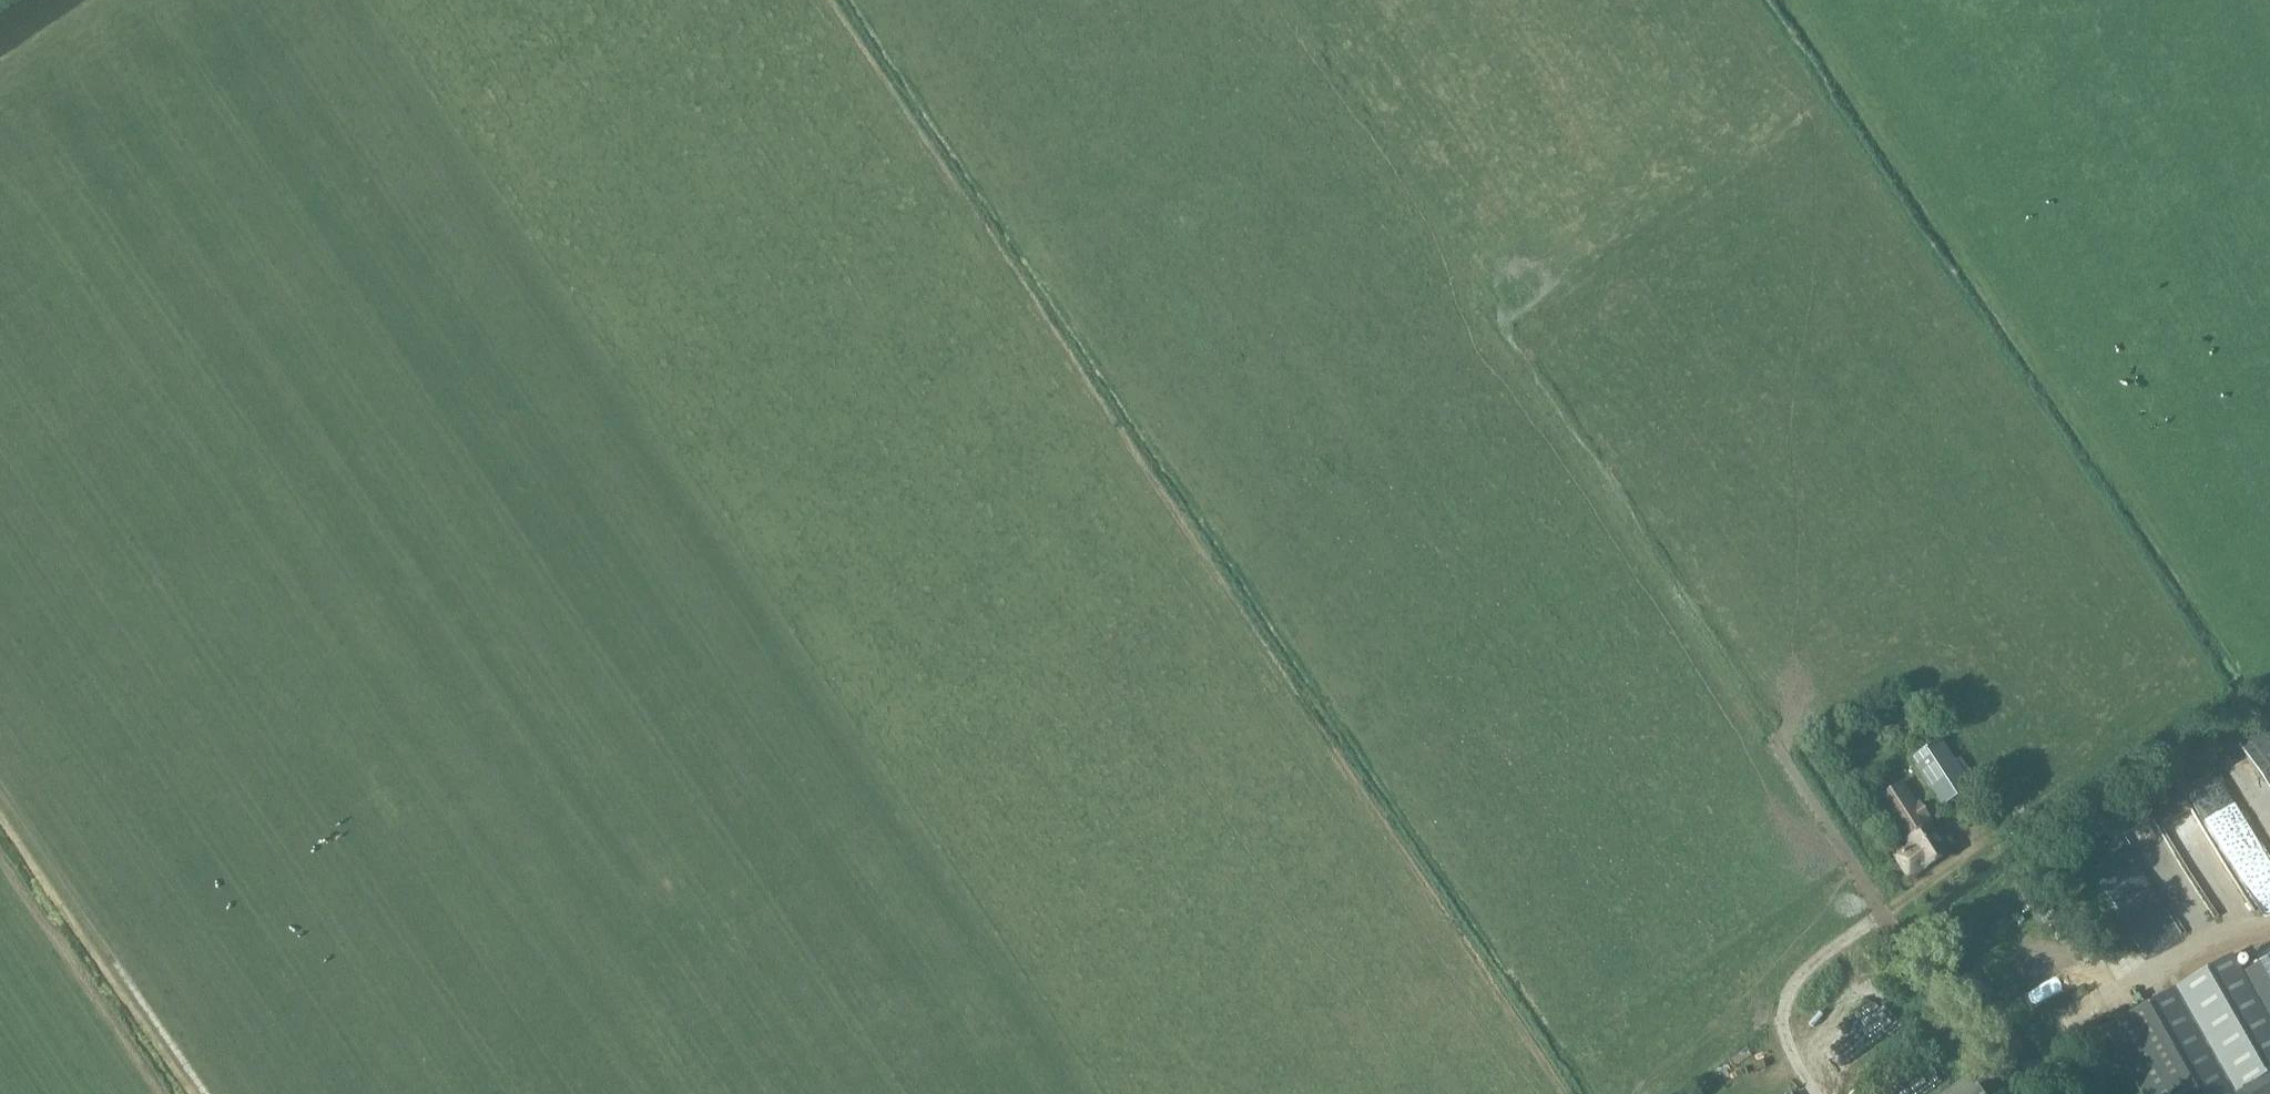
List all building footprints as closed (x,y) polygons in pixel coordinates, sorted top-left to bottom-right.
[(2239,745),(2264,782),(2269,778),(2269,725),(2239,745)] [(1912,758),(1943,806),(1973,786),(1941,738),(1912,758)] [(1904,786),(1893,793),(1882,800),(1912,845),(1896,855),(1910,877),(1927,866),(1927,867),(1949,853),(1933,829),(1932,830),(1904,786)] [(2243,973),(2233,956),(2170,992),(2172,992),(2113,1026),(2151,1093),(2269,1093),(2269,958),(2243,973)] [(2051,1006),(2060,1029),(2076,1023),(2067,1000),(2051,1006)] [(1970,1074),(1942,1093),(1983,1093),(1970,1074)]
